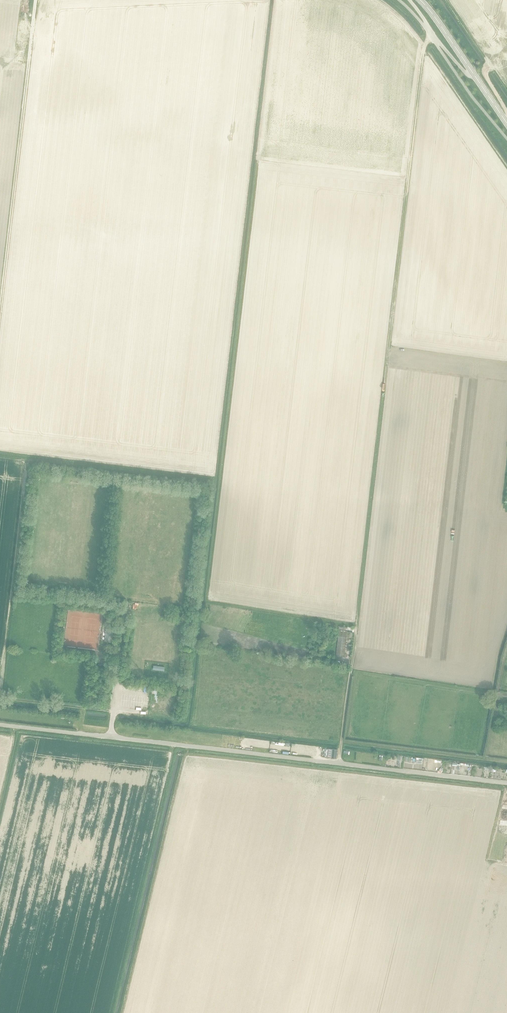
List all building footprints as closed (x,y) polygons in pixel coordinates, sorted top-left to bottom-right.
[(171,539),(177,539),(177,535),(183,536),(183,532),(172,531),(172,535),(171,539)] [(171,539),(171,543),(182,544),(182,540),(183,536),(177,535),(177,539),(171,539)] [(170,551),(175,551),(176,547),(181,548),(182,544),(171,543),(170,547),(170,551)] [(170,551),(169,555),(180,556),(181,552),(181,548),(176,547),(175,551),(170,551)] [(169,559),(174,560),(174,564),(179,564),(180,560),(180,556),(169,555),(169,559)] [(169,559),(168,563),(168,567),(179,568),(179,564),(174,564),(174,560),(169,559)] [(178,574),(167,572),(167,577),(166,581),(172,581),(172,577),(178,578),(178,574)] [(166,581),(166,585),(177,586),(177,582),(178,578),(172,577),(172,581),(166,581)] [(170,593),(176,594),(176,590),(177,586),(166,585),(165,589),(171,589),(170,593)] [(171,589),(165,589),(165,593),(164,597),(175,598),(176,594),(170,593),(171,589)] [(155,605),(131,602),(130,610),(154,613),(155,605)] [(111,641),(113,626),(110,626),(110,628),(105,627),(104,640),(111,641)] [(346,637),(352,638),(353,632),(347,632),(348,627),(339,626),(337,636),(338,636),(336,656),(344,657),(346,637)] [(337,749),(332,749),(328,748),(327,757),(336,758),(337,749)]
